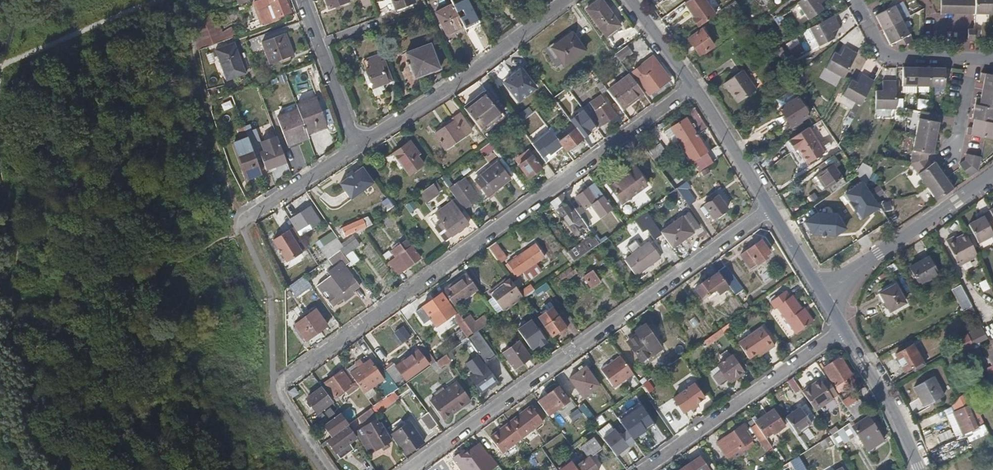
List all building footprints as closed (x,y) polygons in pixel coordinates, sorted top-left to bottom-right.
[(285,0),(263,0),(256,3),(263,23),(290,12),(285,0)] [(348,0),(325,0),(329,9),(348,2),(348,0)] [(414,0),(392,0),(396,10),(415,3),(414,0)] [(603,3),(601,0),(599,0),(586,9),(591,16),(606,36),(620,26),(603,3)] [(703,0),(687,0),(684,2),(693,17),(691,18),(698,28),(704,23),(714,16),(703,0)] [(825,0),(801,0),(795,4),(807,20),(821,10),(818,5),(825,0)] [(991,0),(975,0),(975,15),(991,15),(991,0)] [(464,27),(452,5),(435,13),(446,35),(464,27)] [(901,21),(894,6),(884,11),(874,17),(882,31),(901,21)] [(190,21),(197,47),(234,36),(232,27),(219,31),(214,14),(190,21)] [(832,33),(840,29),(834,16),(809,29),(818,47),(835,39),(832,33)] [(484,32),(478,19),(470,23),(476,35),(484,32)] [(912,42),(901,21),(882,31),(889,45),(895,43),(898,48),(912,42)] [(715,48),(702,30),(689,42),(701,58),(715,48)] [(293,54),(284,32),(260,42),(268,64),(293,54)] [(584,51),(572,34),(559,43),(552,48),(564,66),(584,51)] [(245,72),(233,43),(214,50),(226,80),(245,72)] [(441,69),(431,44),(406,54),(408,62),(406,63),(408,67),(410,66),(415,79),(441,69)] [(842,80),(856,55),(843,48),(838,56),(833,53),(823,70),(842,80)] [(391,80),(381,54),(361,62),(364,70),(371,88),(372,88),(379,85),(383,83),(391,80)] [(648,94),(669,79),(658,65),(647,73),(644,75),(639,68),(633,72),(648,94)] [(647,73),(642,66),(639,68),(644,75),(647,73)] [(916,88),(916,68),(904,68),(901,71),(901,87),(916,88)] [(930,88),(931,68),(916,68),(916,88),(930,88)] [(945,87),(945,73),(942,69),(931,68),(930,88),(945,87)] [(371,88),(364,70),(363,75),(362,75),(367,87),(371,88)] [(991,76),(980,73),(978,82),(983,83),(981,90),(992,92),(992,76),(991,76)] [(642,92),(630,74),(607,90),(620,108),(642,92)] [(757,93),(745,74),(725,86),(737,106),(757,93)] [(859,107),(869,89),(873,82),(861,75),(856,84),(850,81),(841,97),(859,107)] [(542,90),(532,76),(514,90),(525,103),(542,90)] [(949,88),(960,91),(962,79),(952,77),(949,88)] [(596,85),(602,93),(607,89),(602,81),(596,85)] [(895,107),(895,81),(881,81),(881,90),(874,91),(874,109),(895,110),(895,107)] [(387,106),(381,90),(379,85),(372,88),(371,88),(372,90),(379,109),(387,106)] [(810,117),(793,89),(776,99),(782,109),(781,110),(791,128),(810,117)] [(981,90),(980,99),(975,98),(974,105),(992,109),(992,92),(981,90)] [(502,116),(485,92),(469,104),(464,107),(481,130),(482,131),(502,116)] [(560,103),(570,96),(567,92),(557,99),(560,103)] [(327,126),(316,98),(295,105),(297,110),(306,134),(327,126)] [(919,98),(918,108),(928,109),(929,99),(919,98)] [(231,100),(222,103),(224,110),(234,107),(231,100)] [(615,116),(605,103),(593,111),(602,125),(615,116)] [(992,119),(992,109),(974,105),(971,120),(973,121),(992,124),(992,119)] [(325,109),(329,124),(334,122),(330,108),(325,109)] [(521,122),(532,114),(528,108),(517,116),(521,122)] [(306,134),(297,110),(276,117),(287,146),(308,138),(306,134)] [(938,128),(939,123),(934,122),(935,115),(930,114),(919,112),(914,135),(936,139),(936,134),(938,128)] [(851,127),(854,118),(848,116),(844,124),(851,127)] [(698,135),(687,119),(672,130),(683,145),(698,135)] [(466,135),(456,121),(435,134),(445,149),(466,135)] [(992,135),(992,124),(973,121),(971,129),(967,128),(965,136),(969,137),(984,140),(992,141),(992,135)] [(269,124),(256,129),(260,141),(273,136),(269,124)] [(566,151),(589,134),(582,124),(559,141),(566,151)] [(825,150),(810,127),(798,134),(789,139),(794,148),(796,146),(806,162),(825,150)] [(247,137),(244,129),(239,131),(242,139),(247,137)] [(491,144),(482,131),(481,130),(471,137),(480,151),(491,144)] [(710,151),(698,135),(683,145),(695,161),(710,151)] [(933,156),(936,139),(914,135),(909,164),(927,161),(928,155),(933,156)] [(260,173),(251,147),(248,138),(247,137),(242,139),(235,142),(240,154),(238,154),(246,178),(260,173)] [(424,165),(409,143),(394,153),(390,155),(386,155),(392,163),(395,161),(401,170),(404,168),(410,175),(424,165)] [(484,156),(494,148),(491,144),(480,151),(484,156)] [(286,161),(279,145),(259,152),(266,169),(286,161)] [(528,178),(547,165),(535,149),(530,153),(532,156),(519,165),(528,178)] [(702,171),(717,160),(710,151),(695,161),(702,171)] [(978,173),(980,157),(966,155),(964,162),(978,173)] [(842,178),(835,167),(839,164),(833,156),(822,164),(825,168),(817,174),(826,188),(828,188),(831,193),(846,183),(842,178)] [(943,176),(934,162),(929,165),(927,161),(909,164),(926,188),(943,176)] [(863,162),(856,174),(867,180),(874,167),(863,162)] [(974,176),(978,173),(964,162),(958,166),(969,179),(974,176)] [(514,183),(500,165),(483,178),(490,187),(498,197),(514,183)] [(638,165),(611,185),(625,203),(651,183),(638,165)] [(375,184),(364,168),(340,184),(351,200),(375,184)] [(675,190),(665,176),(658,181),(668,195),(675,190)] [(954,190),(943,176),(926,188),(936,202),(954,190)] [(490,187),(483,178),(477,183),(484,192),(490,187)] [(862,219),(880,208),(863,182),(845,193),(862,219)] [(430,196),(437,190),(433,185),(421,194),(427,202),(432,199),(430,196)] [(880,185),(873,190),(878,198),(886,192),(880,185)] [(464,209),(479,198),(472,188),(464,193),(460,188),(452,193),(460,205),(464,209)] [(597,200),(588,188),(575,197),(584,209),(597,200)] [(695,201),(687,189),(681,193),(689,205),(695,201)] [(812,204),(820,200),(816,192),(808,196),(812,204)] [(714,219),(728,209),(719,196),(705,205),(714,219)] [(556,208),(564,204),(559,197),(552,201),(556,208)] [(413,200),(406,205),(411,213),(419,207),(413,200)] [(893,209),(892,201),(883,202),(885,211),(893,209)] [(586,226),(569,202),(557,211),(574,234),(586,226)] [(467,224),(472,220),(464,209),(460,205),(451,211),(447,214),(449,217),(435,227),(445,242),(468,225),(467,224)] [(319,221),(310,206),(290,218),(295,227),(297,230),(308,223),(310,227),(319,221)] [(988,210),(982,213),(983,217),(976,220),(968,224),(978,243),(992,235),(991,231),(992,230),(992,220),(988,210)] [(662,233),(646,211),(635,219),(644,231),(648,228),(655,238),(662,233)] [(848,228),(837,213),(817,212),(804,221),(813,235),(836,236),(848,228)] [(693,231),(699,227),(689,213),(667,228),(678,245),(694,233),(693,231)] [(345,235),(366,227),(363,219),(342,227),(345,235)] [(299,233),(310,227),(308,223),(297,230),(299,233)] [(309,249),(299,233),(297,230),(295,227),(273,240),(287,262),(309,249)] [(740,254),(763,237),(758,230),(735,246),(740,254)] [(575,263),(600,240),(592,231),(567,254),(575,263)] [(977,256),(966,234),(954,240),(953,237),(945,241),(958,266),(977,256)] [(345,256),(360,245),(357,240),(355,240),(353,237),(347,241),(349,244),(344,248),(341,251),(345,256)] [(341,251),(344,248),(338,239),(322,250),(328,259),(341,251)] [(497,241),(489,246),(501,263),(509,257),(497,241)] [(765,256),(769,253),(761,241),(740,255),(750,270),(766,258),(765,256)] [(661,257),(651,243),(642,249),(637,242),(629,248),(634,255),(626,260),(636,275),(642,270),(648,266),(661,257)] [(544,257),(534,244),(512,259),(517,265),(521,262),(527,269),(544,257)] [(420,260),(411,247),(393,260),(402,273),(420,260)] [(605,262),(595,248),(582,258),(584,261),(589,258),(596,268),(605,262)] [(513,280),(527,269),(521,262),(517,265),(512,259),(503,266),(513,280)] [(937,277),(928,259),(909,269),(917,287),(937,277)] [(402,273),(393,260),(388,264),(397,276),(402,273)] [(347,268),(342,261),(328,271),(331,275),(339,269),(342,272),(347,268)] [(744,291),(725,266),(718,272),(736,297),(744,291)] [(360,285),(347,268),(342,272),(339,269),(331,275),(318,285),(332,305),(343,298),(351,292),(360,285)] [(555,290),(576,274),(574,271),(572,272),(570,269),(550,283),(555,290)] [(601,282),(593,272),(584,278),(592,289),(601,282)] [(729,288),(718,273),(708,281),(707,280),(695,289),(702,299),(715,290),(718,295),(729,288)] [(312,287),(304,276),(297,282),(304,292),(312,287)] [(461,292),(472,285),(466,276),(444,291),(453,304),(464,297),(461,292)] [(983,290),(991,288),(987,278),(980,281),(983,290)] [(524,299),(509,279),(491,294),(503,311),(517,300),(519,303),(524,299)] [(547,281),(535,290),(540,296),(552,287),(547,281)] [(532,283),(522,289),(526,296),(536,290),(532,283)] [(972,306),(960,286),(956,289),(965,310),(972,306)] [(903,305),(894,287),(878,295),(887,313),(903,305)] [(345,300),(353,294),(351,292),(343,298),(345,300)] [(805,314),(802,310),(792,296),(790,298),(786,292),(770,302),(793,336),(813,322),(807,313),(805,314)] [(428,316),(447,302),(441,294),(416,311),(424,323),(430,319),(428,316)] [(529,305),(536,300),(533,295),(526,300),(529,305)] [(521,310),(529,305),(526,300),(518,306),(521,310)] [(554,308),(551,304),(543,309),(546,313),(552,309),(554,308)] [(565,327),(552,309),(546,313),(540,318),(553,336),(558,332),(565,327)] [(327,326),(315,310),(295,324),(306,340),(327,326)] [(470,331),(458,314),(452,317),(467,338),(472,334),(470,331)] [(532,320),(518,329),(533,350),(539,346),(540,347),(548,343),(532,320)] [(479,332),(481,330),(478,325),(470,331),(472,334),(473,335),(479,332)] [(656,340),(645,325),(635,332),(639,337),(646,348),(656,340)] [(960,354),(989,341),(982,325),(967,333),(967,335),(954,341),(960,354)] [(403,326),(395,333),(402,343),(411,337),(403,326)] [(774,347),(761,328),(738,344),(748,360),(757,354),(765,349),(767,352),(774,347)] [(707,347),(724,335),(721,330),(704,342),(707,347)] [(646,348),(639,337),(629,344),(643,362),(661,349),(656,340),(646,348)] [(531,358),(519,342),(503,353),(515,369),(531,358)] [(922,362),(914,345),(895,354),(896,356),(904,372),(922,362)] [(728,349),(717,353),(720,361),(731,357),(728,349)] [(759,358),(767,352),(765,349),(757,354),(759,358)] [(987,350),(980,353),(989,373),(992,379),(992,378),(992,364),(987,350)] [(405,382),(428,366),(417,351),(395,368),(402,377),(405,382)] [(435,371),(450,361),(446,355),(435,363),(431,366),(435,371)] [(649,363),(654,369),(666,361),(661,355),(649,363)] [(633,374),(620,357),(601,370),(613,388),(633,374)] [(743,375),(731,358),(710,373),(720,387),(730,380),(733,377),(736,381),(743,375)] [(852,375),(840,358),(823,369),(834,386),(847,379),(852,375)] [(393,384),(385,372),(380,375),(369,360),(349,374),(355,383),(359,387),(364,393),(383,379),(385,382),(379,386),(385,394),(387,398),(397,390),(393,384)] [(402,377),(395,368),(394,366),(385,372),(393,384),(402,377)] [(497,383),(485,366),(470,377),(481,394),(497,383)] [(600,386),(586,367),(570,379),(583,398),(600,386)] [(355,383),(349,374),(345,369),(324,383),(335,397),(346,389),(355,383)] [(691,373),(674,384),(680,392),(696,381),(691,373)] [(821,393),(812,379),(809,381),(806,376),(797,381),(810,400),(821,393)] [(801,391),(793,379),(787,383),(795,394),(801,391)] [(837,391),(850,384),(847,379),(834,386),(837,391)] [(944,399),(935,380),(916,388),(920,398),(925,408),(944,399)] [(456,412),(471,400),(457,381),(430,401),(441,418),(454,409),(456,412)] [(683,413),(708,396),(697,382),(673,399),(683,413)] [(350,394),(359,387),(355,383),(346,389),(350,394)] [(652,399),(643,386),(642,386),(638,389),(648,402),(652,399)] [(332,402),(321,388),(306,399),(317,414),(332,402)] [(920,398),(916,388),(912,390),(913,391),(917,400),(920,398)] [(568,402),(557,389),(548,396),(559,410),(568,402)] [(845,408),(857,400),(853,393),(841,401),(845,408)] [(374,407),(387,398),(385,394),(372,404),(374,407)] [(376,414),(396,400),(392,395),(372,409),(376,414)] [(559,410),(548,396),(538,403),(549,417),(559,410)] [(616,411),(630,401),(627,397),(615,405),(613,407),(616,411)] [(868,411),(860,399),(857,400),(845,408),(853,421),(859,418),(868,411)] [(845,408),(841,401),(840,400),(834,403),(848,425),(853,421),(845,408)] [(362,415),(353,403),(342,411),(351,423),(357,419),(362,415)] [(585,403),(579,407),(589,421),(595,417),(585,403)] [(632,429),(649,418),(639,404),(620,417),(627,427),(629,426),(632,429)] [(544,423),(532,407),(509,423),(521,439),(544,423)] [(977,428),(968,407),(953,413),(962,434),(977,428)] [(360,424),(374,414),(371,409),(362,415),(357,419),(360,424)] [(572,421),(583,416),(580,409),(569,414),(572,421)] [(811,425),(801,409),(785,419),(796,435),(811,425)] [(771,435),(785,426),(774,410),(757,422),(755,417),(751,419),(756,426),(759,430),(764,437),(770,434),(771,435)] [(437,426),(428,413),(421,418),(431,430),(437,426)] [(884,441),(873,423),(877,420),(873,415),(861,422),(859,418),(853,421),(848,425),(830,436),(838,448),(858,435),(868,451),(884,441)] [(390,440),(380,424),(378,425),(375,420),(362,428),(375,450),(381,447),(383,450),(389,446),(386,443),(390,440)] [(335,434),(347,426),(343,421),(332,429),(335,434)] [(521,439),(509,423),(507,425),(520,440),(521,439)] [(423,442),(410,424),(399,432),(400,435),(394,438),(406,454),(423,442)] [(520,440),(507,425),(490,438),(502,454),(520,440)] [(349,444),(356,439),(347,426),(335,434),(327,441),(340,460),(354,451),(349,444)] [(764,437),(759,430),(756,426),(751,429),(760,443),(766,439),(764,437)] [(375,450),(362,428),(356,432),(369,454),(375,450)] [(616,429),(604,438),(618,456),(630,447),(616,429)] [(726,458),(752,441),(746,432),(741,435),(738,431),(718,444),(726,458)] [(808,443),(804,435),(799,439),(804,446),(808,443)] [(602,450),(594,439),(581,448),(589,459),(602,450)] [(491,457),(488,458),(479,446),(465,455),(461,454),(454,458),(462,469),(493,469),(499,466),(491,457)] [(700,458),(689,465),(689,464),(681,469),(708,469),(700,458)] [(431,468),(433,469),(446,469),(449,467),(442,459),(431,468)] [(589,459),(575,468),(577,469),(597,469),(589,459)]
